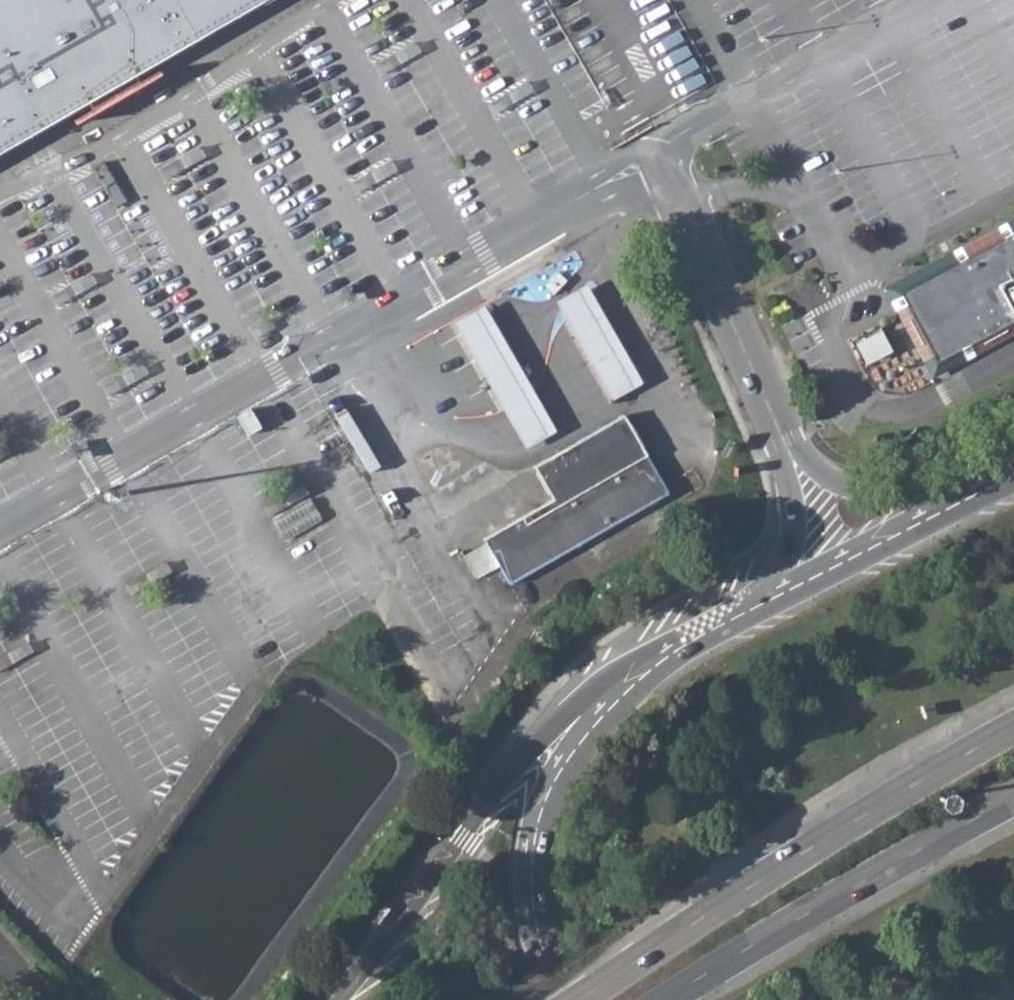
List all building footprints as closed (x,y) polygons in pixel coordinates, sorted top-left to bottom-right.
[(116,88),(269,0),(0,0),(0,155),(116,88)] [(113,199),(118,207),(130,200),(107,161),(95,168),(97,171),(105,185),(113,199)] [(930,370),(936,371),(956,360),(958,354),(977,344),(983,346),(1013,329),(1013,328),(1013,236),(1012,233),(898,293),(907,311),(904,313),(902,319),(930,370)] [(73,283),(79,295),(101,282),(95,271),(73,283)] [(51,296),(57,307),(79,295),(73,283),(51,296)] [(588,359),(611,400),(642,382),(620,343),(586,284),(556,301),(588,359)] [(517,431),(526,448),(556,431),(547,415),(511,352),(484,305),(453,323),(481,370),(517,431)] [(912,346),(894,353),(884,330),(858,341),(868,363),(879,359),(892,387),(924,373),(912,346)] [(624,414),(533,465),(552,499),(483,538),(510,584),(669,493),(649,458),(624,414)] [(352,453),(359,464),(380,452),(373,441),(352,453)] [(264,505),(272,517),(311,494),(305,482),(284,493),(264,505)] [(272,517),(279,529),(318,505),(311,494),(272,517)] [(279,529),(286,541),(325,517),(318,505),(279,529)] [(9,650),(15,661),(38,648),(32,637),(9,650)] [(15,661),(9,650),(0,655),(0,670),(15,661)]
